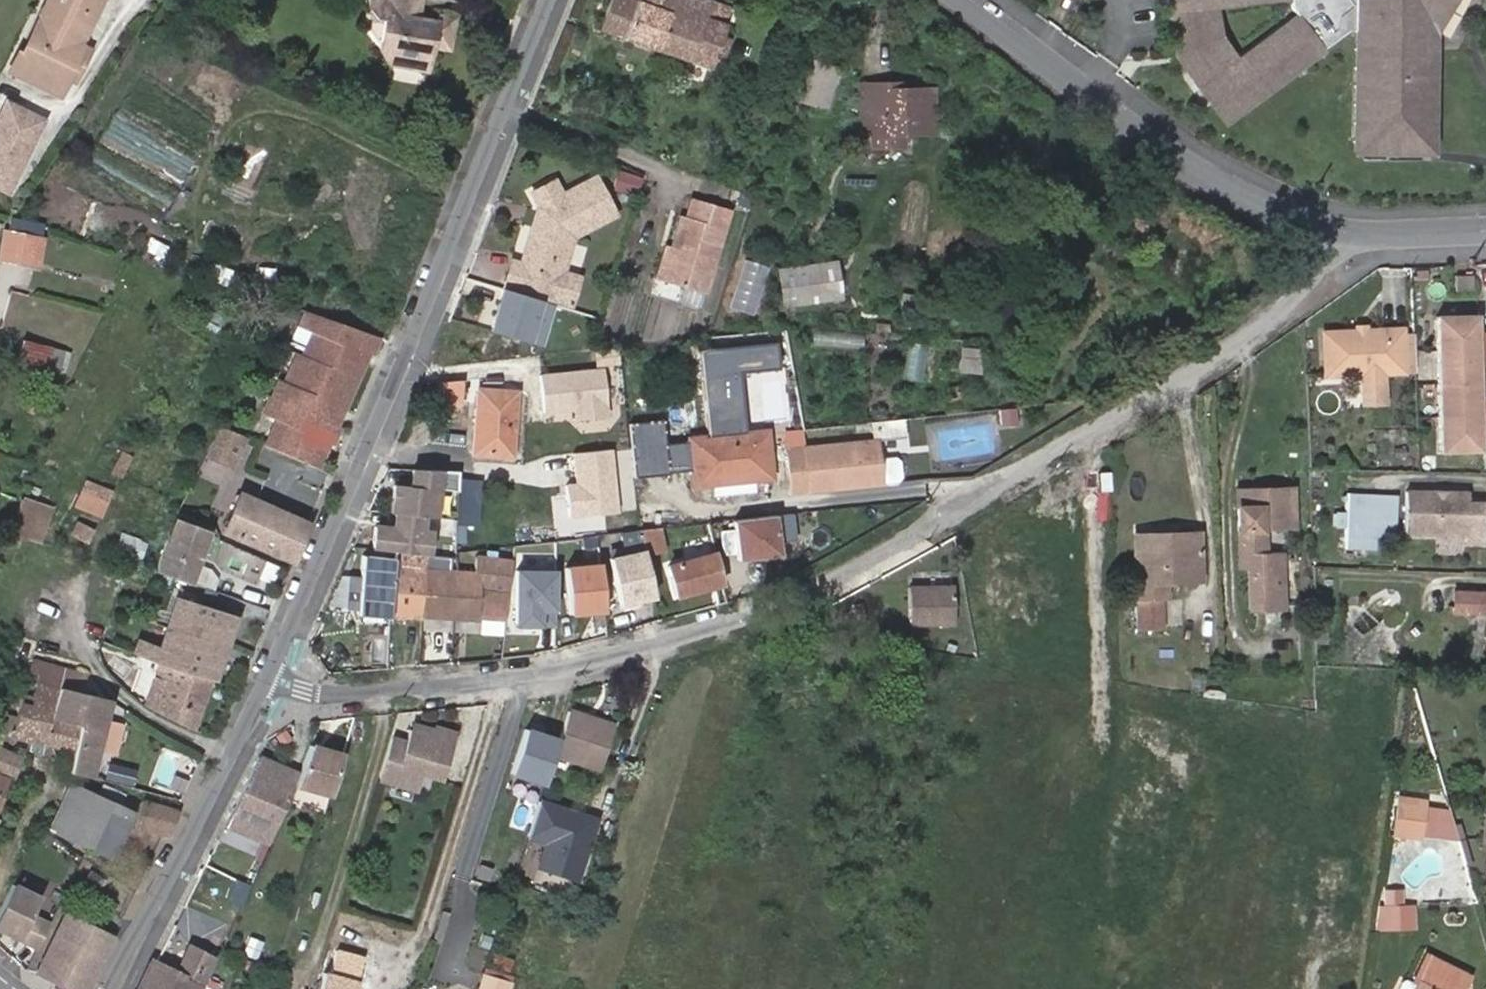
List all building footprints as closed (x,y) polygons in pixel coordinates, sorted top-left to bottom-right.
[(101,0),(58,0),(69,6),(59,27),(41,19),(23,55),(19,53),(11,69),(61,93),(83,48),(79,46),(101,0)] [(41,19),(59,27),(69,6),(58,0),(51,0),(41,19)] [(364,5),(374,18),(381,18),(378,44),(390,60),(430,66),(433,47),(442,48),(443,39),(449,39),(451,21),(424,17),(423,21),(415,20),(418,0),(365,0),(364,5)] [(637,2),(630,0),(611,0),(601,28),(656,48),(675,0),(638,0),(637,2)] [(710,68),(713,60),(722,63),(730,39),(721,36),(730,8),(708,0),(675,0),(656,48),(710,68)] [(1172,15),(1218,8),(1217,7),(1261,0),(1169,0),(1172,15)] [(1293,8),(1303,21),(1244,67),(1241,63),(1204,92),(1229,124),(1350,30),(1357,30),(1365,39),(1357,49),(1365,58),(1357,67),(1365,77),(1357,86),(1365,95),(1357,104),(1365,113),(1357,123),(1365,132),(1357,141),(1365,152),(1426,152),(1434,142),(1426,132),(1434,123),(1426,113),(1434,104),(1426,95),(1434,86),(1426,77),(1434,68),(1426,58),(1434,49),(1426,39),(1434,30),(1435,30),(1435,1),(1436,0),(1291,0),(1293,8)] [(1451,0),(1436,0),(1435,1),(1435,30),(1451,0)] [(1218,8),(1172,15),(1178,59),(1204,92),(1241,63),(1222,40),(1218,8)] [(862,130),(873,130),(872,83),(861,83),(862,130)] [(934,132),(934,89),(904,90),(891,90),(890,83),(872,83),(873,130),(873,147),(904,147),(904,132),(934,132)] [(0,118),(0,174),(11,179),(34,133),(30,132),(38,117),(8,102),(0,118)] [(5,191),(11,179),(0,174),(0,189),(5,191)] [(511,260),(504,282),(552,298),(560,271),(573,233),(613,212),(596,178),(564,196),(557,181),(529,194),(537,210),(540,216),(535,231),(530,229),(519,263),(511,260)] [(682,218),(673,246),(678,248),(669,282),(685,286),(680,303),(701,309),(729,209),(693,198),(687,219),(682,218)] [(537,210),(530,229),(535,231),(540,216),(537,210)] [(20,216),(9,213),(5,230),(44,238),(47,225),(20,216)] [(5,230),(0,258),(40,265),(44,238),(5,230)] [(678,248),(673,246),(668,244),(658,279),(669,282),(678,248)] [(738,257),(734,270),(765,279),(769,267),(738,257)] [(790,267),(794,306),(843,300),(839,261),(837,260),(790,267)] [(578,277),(560,271),(552,298),(570,303),(578,277)] [(1455,276),(1456,290),(1472,290),(1471,276),(1455,276)] [(331,469),(377,333),(304,308),(291,346),(290,345),(267,415),(272,417),(263,446),(331,469)] [(1435,315),(1437,349),(1467,349),(1467,335),(1477,335),(1476,332),(1476,314),(1435,315)] [(820,325),(806,328),(812,358),(826,355),(820,325)] [(1356,325),(1356,331),(1357,337),(1365,336),(1365,331),(1365,325),(1356,325)] [(1385,372),(1404,371),(1402,335),(1388,335),(1388,330),(1365,331),(1365,336),(1357,337),(1356,331),(1323,333),(1324,374),(1362,372),(1363,402),(1386,402),(1385,372)] [(1467,349),(1485,348),(1485,332),(1476,332),(1477,335),(1467,335),(1467,349)] [(832,348),(863,352),(865,338),(834,333),(832,348)] [(57,369),(62,350),(26,339),(21,360),(57,369)] [(779,341),(700,349),(709,436),(747,432),(741,372),(782,368),(779,341)] [(1478,364),(1485,364),(1485,348),(1467,349),(1468,362),(1478,361),(1478,364)] [(1437,349),(1438,383),(1479,381),(1478,364),(1478,361),(1468,362),(1467,349),(1437,349)] [(980,350),(962,350),(960,370),(979,370),(980,350)] [(605,369),(542,375),(546,412),(571,409),(573,424),(610,420),(605,369)] [(1438,383),(1440,416),(1471,415),(1470,402),(1480,402),(1480,399),(1479,381),(1438,383)] [(517,392),(479,390),(475,453),(513,456),(517,392)] [(1471,415),(1485,415),(1485,399),(1480,399),(1480,402),(1470,402),(1471,415)] [(1024,424),(1021,406),(1001,410),(1004,427),(1024,424)] [(1471,415),(1440,416),(1442,450),(1481,449),(1481,431),(1481,428),(1471,428),(1471,415)] [(1481,431),(1485,431),(1485,415),(1471,415),(1471,428),(1481,428),(1481,431)] [(662,421),(627,424),(632,477),(694,471),(691,442),(665,445),(662,421)] [(247,435),(223,425),(209,454),(234,465),(247,435)] [(772,478),(768,431),(768,430),(747,432),(709,436),(690,437),(691,442),(694,471),(695,485),(715,483),(715,478),(756,475),(756,480),(772,478)] [(878,440),(808,447),(811,490),(881,484),(879,461),(878,440)] [(808,447),(787,448),(791,492),(811,490),(808,447)] [(612,450),(575,455),(579,482),(565,484),(570,519),(620,513),(612,450)] [(132,456),(123,452),(113,472),(122,476),(132,456)] [(900,463),(895,459),(879,461),(881,484),(898,483),(901,479),(900,463)] [(376,525),(375,547),(431,554),(433,528),(424,527),(424,515),(433,515),(436,470),(410,468),(410,484),(393,483),(391,511),(395,511),(394,526),(376,525)] [(715,483),(717,496),(758,492),(756,480),(756,475),(715,478),(715,483)] [(479,482),(466,482),(463,521),(477,522),(479,482)] [(105,493),(86,484),(77,503),(96,511),(105,493)] [(1408,537),(1485,539),(1485,499),(1473,499),(1473,488),(1409,487),(1408,537)] [(1251,608),(1285,608),(1282,553),(1267,553),(1266,530),(1295,528),(1293,488),(1249,489),(1249,507),(1238,508),(1240,566),(1250,566),(1251,608)] [(1237,489),(1238,508),(1249,507),(1249,489),(1237,489)] [(226,529),(292,560),(309,523),(241,492),(226,529)] [(1342,493),(1342,546),(1398,546),(1398,493),(1342,493)] [(22,502),(10,536),(32,540),(41,507),(22,502)] [(32,540),(45,543),(54,509),(41,507),(32,540)] [(776,515),(734,521),(739,560),(781,555),(776,515)] [(70,535),(90,545),(97,529),(78,520),(70,535)] [(178,521),(169,537),(158,568),(191,581),(209,533),(178,521)] [(1175,534),(1135,535),(1137,631),(1163,631),(1163,599),(1167,599),(1167,581),(1201,580),(1200,542),(1175,542),(1175,534)] [(1200,534),(1175,534),(1175,542),(1200,542),(1200,534)] [(575,537),(536,544),(540,562),(578,556),(575,537)] [(146,549),(121,543),(118,556),(142,562),(146,549)] [(643,550),(608,558),(618,605),(654,598),(643,550)] [(715,552),(667,563),(676,599),(724,587),(715,552)] [(458,572),(455,618),(479,619),(480,599),(495,600),(496,590),(509,591),(514,562),(479,557),(477,573),(458,572)] [(425,616),(455,618),(458,572),(427,571),(427,581),(420,581),(421,568),(367,563),(365,576),(343,574),(341,605),(425,616)] [(600,563),(566,565),(569,613),(603,611),(600,563)] [(557,570),(517,569),(515,624),(555,625),(557,570)] [(909,622),(953,621),(952,584),(908,586),(909,622)] [(1454,592),(1453,612),(1485,614),(1485,593),(1454,592)] [(161,663),(214,680),(237,617),(210,608),(213,600),(193,594),(190,601),(184,599),(173,630),(167,628),(161,647),(139,639),(134,652),(161,663)] [(80,725),(75,751),(71,773),(93,778),(100,751),(106,726),(107,720),(112,700),(84,693),(88,675),(38,663),(35,672),(40,673),(38,682),(60,688),(53,718),(80,725)] [(146,704),(197,729),(214,680),(161,663),(146,704)] [(26,696),(24,701),(13,735),(33,740),(30,748),(43,752),(45,743),(75,751),(80,725),(53,718),(60,688),(38,682),(33,697),(26,696)] [(570,710),(556,754),(601,768),(616,726),(570,710)] [(408,738),(393,733),(378,780),(419,793),(425,774),(445,781),(461,732),(415,717),(408,738)] [(124,724),(107,720),(106,726),(100,751),(116,755),(124,724)] [(312,746),(296,783),(333,795),(344,754),(312,746)] [(19,755),(2,749),(3,777),(10,779),(19,755)] [(296,783),(299,775),(259,757),(225,825),(268,844),(296,783)] [(13,780),(10,779),(3,777),(0,775),(0,810),(13,780)] [(73,783),(51,828),(112,856),(132,810),(73,783)] [(298,803),(326,807),(328,793),(300,789),(298,803)] [(139,826),(162,832),(169,833),(180,810),(145,802),(139,826)] [(1430,806),(1425,837),(1439,839),(1444,808),(1430,806)] [(1420,819),(1396,816),(1394,831),(1418,834),(1420,819)] [(557,852),(549,873),(577,882),(583,861),(557,852)] [(90,870),(84,887),(101,894),(108,877),(90,870)] [(0,910),(0,932),(40,949),(53,920),(37,914),(46,893),(14,879),(0,910)] [(1386,893),(1386,902),(1399,902),(1399,893),(1386,893)] [(1379,928),(1416,929),(1417,903),(1380,902),(1379,928)] [(441,940),(459,944),(466,920),(449,914),(441,940)] [(75,988),(89,988),(113,937),(67,915),(39,972),(75,988)] [(246,941),(242,952),(260,958),(264,947),(246,941)] [(218,957),(192,944),(178,974),(151,961),(137,988),(202,988),(218,957)] [(345,948),(333,945),(329,957),(342,960),(345,948)] [(1462,970),(1426,953),(1413,981),(1417,982),(1414,988),(1453,988),(1462,970)] [(495,954),(491,965),(511,970),(513,960),(495,954)] [(333,970),(330,979),(346,984),(349,974),(333,970)] [(1462,970),(1453,988),(1462,988),(1470,974),(1462,970)] [(480,988),(511,988),(514,981),(485,972),(480,988)] [(320,986),(320,988),(345,988),(346,984),(330,979),(323,978),(320,986)]
